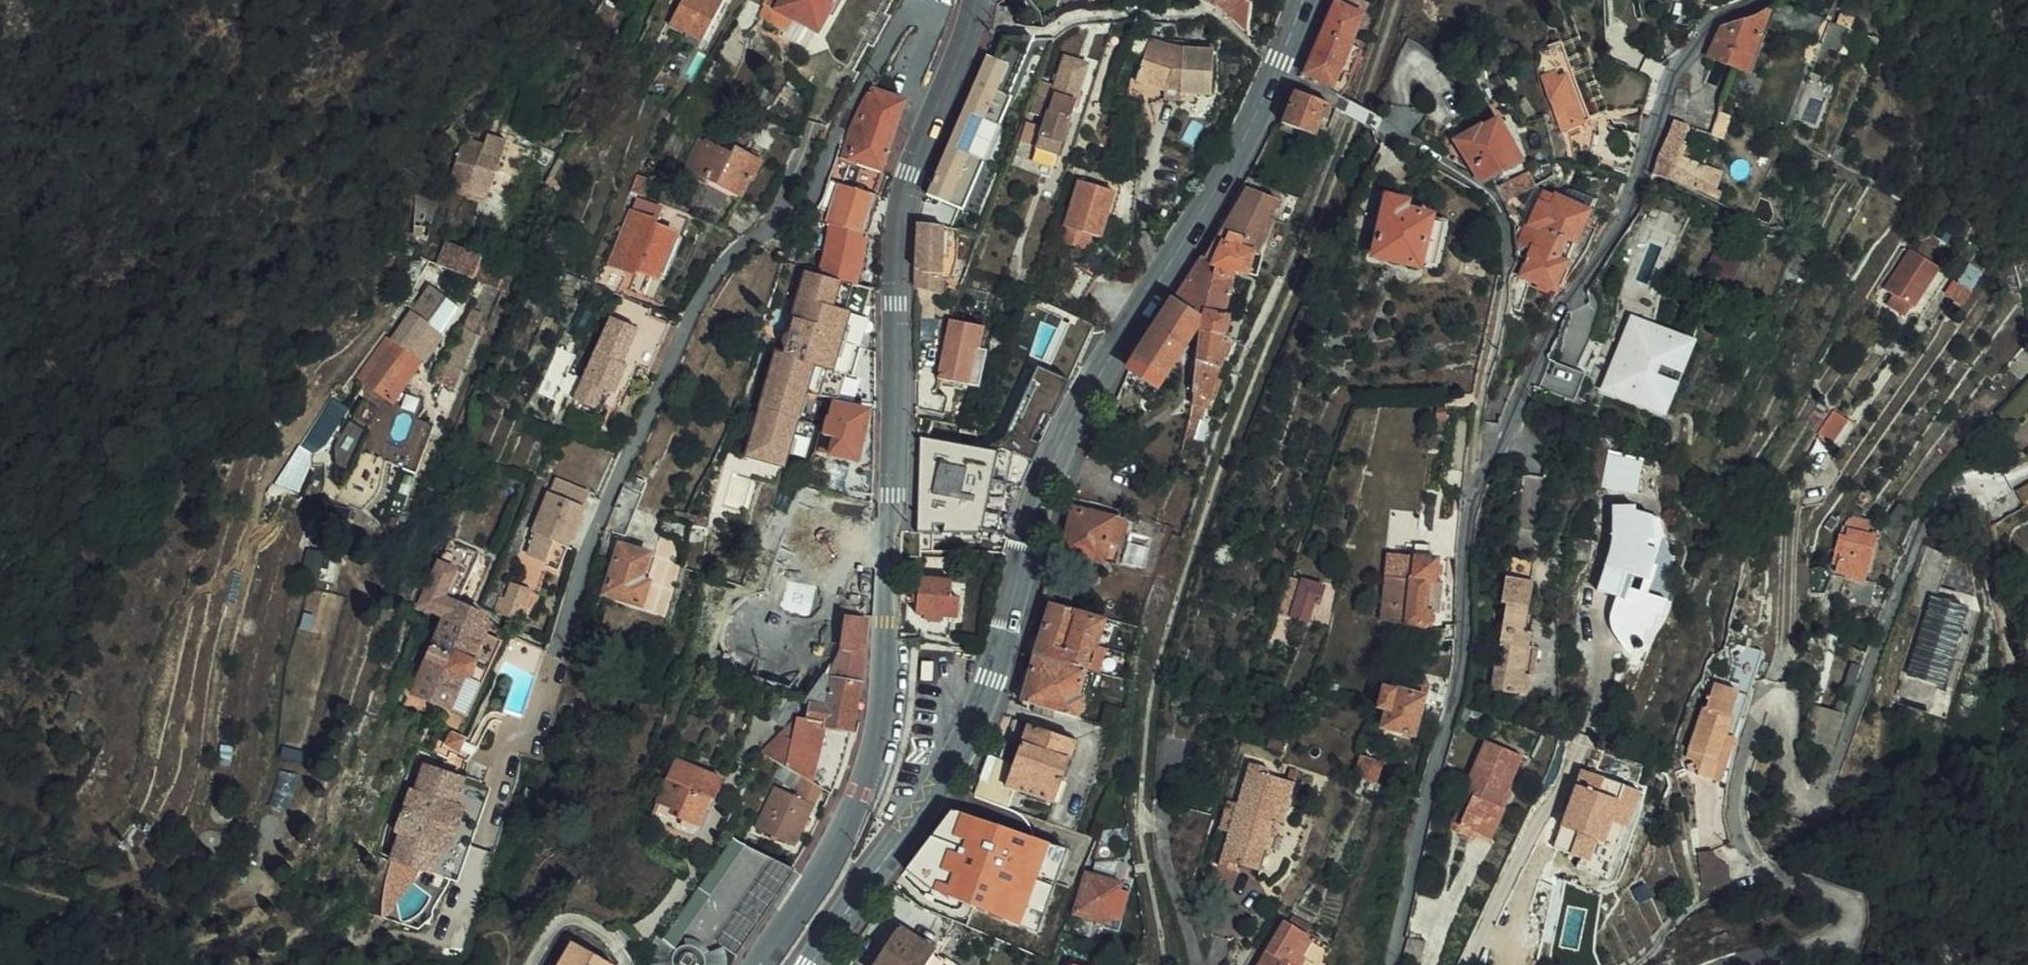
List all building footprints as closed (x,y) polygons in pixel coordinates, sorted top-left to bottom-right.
[(673,27),(702,42),(725,0),(687,0),(673,27)] [(751,0),(735,23),(752,31),(765,8),(751,0)] [(763,18),(786,30),(793,19),(819,35),(840,0),(772,0),(763,18)] [(1247,30),(1251,0),(1213,0),(1247,30)] [(1325,77),(1331,82),(1364,8),(1346,0),(1333,0),(1322,25),(1304,67),(1325,77)] [(1717,56),(1730,62),(1737,65),(1747,69),(1776,0),(1758,14),(1743,20),(1724,24),(1710,53),(1717,56)] [(1848,21),(1832,16),(1824,38),(1840,43),(1848,21)] [(1032,32),(1002,32),(919,193),(924,195),(927,189),(957,203),(1008,93),(1002,90),(1032,32)] [(1138,81),(1163,89),(1172,47),(1153,41),(1138,81)] [(1172,47),(1163,89),(1169,90),(1170,87),(1178,89),(1177,92),(1210,98),(1218,55),(1201,52),(1187,50),(1186,51),(1172,47)] [(1202,47),(1201,52),(1218,55),(1219,49),(1202,47)] [(1070,99),(1078,102),(1091,63),(1065,54),(1055,86),(1072,91),(1070,99)] [(1562,73),(1569,69),(1563,54),(1548,60),(1554,76),(1540,82),(1562,132),(1583,123),(1562,73)] [(1717,56),(1707,81),(1720,85),(1730,62),(1717,56)] [(1651,89),(1654,78),(1656,72),(1630,59),(1618,84),(1649,100),(1651,89)] [(1562,73),(1583,123),(1590,120),(1569,69),(1562,73)] [(1030,113),(1047,119),(1040,137),(1064,145),(1078,102),(1070,99),(1072,91),(1040,81),(1030,113)] [(874,82),(850,123),(841,158),(883,169),(909,94),(874,82)] [(1322,126),(1331,130),(1340,107),(1292,87),(1283,107),(1290,110),(1284,123),(1316,137),(1322,126)] [(1484,117),(1460,132),(1481,167),(1484,174),(1492,170),(1526,152),(1503,111),(1487,121),(1484,117)] [(1664,153),(1658,174),(1665,176),(1671,179),(1688,136),(1685,135),(1690,124),(1680,120),(1664,153)] [(1313,145),(1324,150),(1331,130),(1322,126),(1313,145)] [(464,193),(486,197),(506,142),(487,135),(484,145),(481,151),(460,143),(445,183),(465,190),(464,193)] [(484,145),(463,137),(460,143),(481,151),(484,145)] [(740,150),(716,137),(700,164),(747,189),(755,174),(761,175),(769,158),(744,144),(740,150)] [(1064,145),(1040,137),(1037,149),(1060,156),(1064,145)] [(1520,168),(1497,180),(1505,196),(1528,183),(1520,168)] [(819,216),(834,220),(848,222),(857,184),(824,174),(816,206),(800,202),(794,211),(813,215),(819,216)] [(1091,231),(1102,235),(1118,190),(1082,177),(1060,237),(1086,246),(1091,231)] [(1207,319),(1204,347),(1199,392),(1196,409),(1179,469),(1189,473),(1211,407),(1220,396),(1236,336),(1229,333),(1235,315),(1230,313),(1241,265),(1254,269),(1260,249),(1266,251),(1286,198),(1254,185),(1244,210),(1234,206),(1213,242),(1216,244),(1179,301),(1207,319)] [(1574,202),(1580,189),(1579,188),(1566,188),(1557,194),(1544,189),(1529,221),(1532,223),(1525,244),(1531,246),(1520,273),(1555,289),(1590,209),(1574,202)] [(1371,249),(1431,263),(1442,216),(1428,212),(1428,209),(1403,203),(1405,194),(1385,189),(1371,249)] [(1574,202),(1590,209),(1596,196),(1580,189),(1574,202)] [(669,222),(660,218),(665,205),(639,194),(611,260),(636,270),(638,266),(656,274),(658,270),(665,274),(680,236),(674,233),(675,230),(667,226),(669,222)] [(854,223),(848,222),(834,220),(819,216),(813,215),(804,262),(844,272),(847,258),(870,263),(870,249),(850,244),(854,223)] [(919,230),(931,232),(950,236),(952,226),(920,219),(919,230)] [(950,236),(931,232),(919,230),(918,276),(926,277),(925,281),(939,282),(944,282),(946,244),(955,245),(956,238),(950,236)] [(471,274),(497,285),(506,265),(480,254),(444,238),(435,259),(471,274)] [(1713,248),(1710,271),(1738,275),(1741,252),(1713,248)] [(1938,271),(1906,253),(1882,293),(1912,311),(1938,271)] [(844,272),(804,262),(791,259),(778,305),(782,307),(777,323),(775,322),(772,323),(770,325),(768,327),(768,329),(767,332),(768,334),(770,337),(772,338),(774,339),(775,339),(783,341),(780,349),(762,344),(733,447),(772,458),(793,385),(813,389),(862,398),(863,364),(863,277),(844,272)] [(513,276),(503,271),(497,285),(505,289),(513,276)] [(1954,283),(1945,297),(1947,298),(1956,285),(1954,283)] [(1968,293),(1956,285),(1947,298),(1960,305),(1968,293)] [(1197,344),(1204,347),(1207,319),(1179,301),(1135,368),(1163,386),(1176,364),(1183,367),(1197,344)] [(1074,358),(1089,326),(1056,310),(1051,322),(1059,325),(1050,344),(1072,354),(1074,358)] [(409,350),(427,323),(409,311),(391,337),(396,342),(368,383),(385,393),(413,352),(409,350)] [(595,399),(600,388),(605,391),(618,363),(613,360),(629,327),(601,314),(564,397),(587,407),(591,397),(595,399)] [(629,363),(650,373),(671,326),(650,315),(629,363)] [(986,322),(954,316),(948,347),(954,348),(952,357),(946,355),(942,375),(985,384),(993,347),(982,344),(986,322)] [(1604,388),(1656,408),(1683,341),(1631,321),(1604,388)] [(1656,408),(1664,411),(1690,344),(1683,341),(1656,408)] [(1072,354),(1050,344),(1044,355),(1036,352),(999,429),(978,440),(909,427),(908,524),(973,526),(973,522),(1002,528),(1021,471),(1050,403),(1064,380),(1074,358),(1072,354)] [(1573,359),(1545,348),(1531,381),(1559,394),(1573,359)] [(629,363),(620,359),(618,363),(605,391),(602,399),(611,402),(629,363)] [(377,404),(363,396),(353,413),(367,421),(377,404)] [(854,404),(820,396),(817,411),(814,410),(807,444),(844,452),(854,404)] [(1814,433),(1830,442),(1845,420),(1830,409),(1814,433)] [(1633,482),(1638,456),(1602,450),(1597,475),(1633,482)] [(293,452),(283,482),(300,488),(310,459),(293,452)] [(570,536),(591,485),(557,472),(536,522),(538,523),(531,542),(550,550),(558,531),(570,536)] [(782,514),(767,544),(761,556),(777,564),(792,533),(814,486),(798,480),(797,484),(782,514)] [(644,494),(625,485),(606,526),(627,535),(644,494)] [(1634,619),(1640,620),(1643,606),(1650,608),(1655,591),(1642,588),(1635,586),(1643,557),(1637,556),(1644,529),(1651,530),(1656,531),(1656,513),(1636,505),(1636,500),(1613,500),(1613,539),(1599,587),(1619,593),(1613,613),(1612,624),(1615,635),(1624,648),(1629,632),(1634,619)] [(1095,510),(1058,501),(1047,542),(1084,552),(1095,510)] [(671,535),(689,538),(690,521),(673,516),(671,535)] [(1849,523),(1871,528),(1872,522),(1854,518),(1849,523)] [(1869,534),(1871,528),(1849,523),(1837,563),(1841,568),(1840,574),(1861,579),(1862,575),(1868,577),(1878,536),(1869,534)] [(1644,529),(1637,556),(1643,557),(1651,530),(1644,529)] [(625,538),(616,535),(595,595),(609,600),(611,592),(643,602),(659,555),(623,543),(625,538)] [(510,621),(489,599),(483,597),(462,588),(477,551),(446,538),(424,590),(449,601),(415,678),(454,695),(483,635),(499,642),(500,642),(510,621)] [(1929,539),(1913,583),(1942,592),(1945,583),(1957,550),(1929,539)] [(1421,543),(1418,573),(1415,597),(1408,597),(1406,618),(1437,622),(1439,602),(1443,602),(1447,572),(1442,572),(1444,549),(1434,548),(1435,543),(1421,542),(1421,543)] [(1532,549),(1511,545),(1504,598),(1509,599),(1499,687),(1534,692),(1536,670),(1529,670),(1531,653),(1532,641),(1525,640),(1527,626),(1533,574),(1530,573),(1532,549)] [(1635,586),(1642,588),(1650,559),(1643,557),(1635,586)] [(1381,615),(1406,618),(1408,597),(1415,597),(1418,573),(1387,570),(1381,615)] [(1326,584),(1304,577),(1293,613),(1309,619),(1316,598),(1321,600),(1326,584)] [(954,580),(924,578),(922,593),(922,602),(921,613),(930,613),(929,618),(946,619),(947,615),(960,616),(962,596),(953,595),(954,580)] [(1945,583),(1942,592),(1960,599),(1964,589),(1945,583)] [(522,591),(505,585),(500,600),(517,606),(522,591)] [(1655,591),(1650,608),(1656,610),(1660,593),(1655,591)] [(922,593),(911,592),(911,601),(922,602),(922,593)] [(1981,606),(1942,592),(1904,695),(1943,710),(1981,606)] [(1037,593),(1022,646),(1070,659),(1076,638),(1081,639),(1087,610),(1064,604),(1065,601),(1037,593)] [(753,630),(759,615),(737,605),(718,648),(747,661),(759,634),(753,630)] [(1650,608),(1643,606),(1640,620),(1646,622),(1650,608)] [(836,672),(812,689),(817,692),(815,698),(772,744),(811,769),(829,779),(838,785),(846,765),(861,698),(866,664),(870,612),(852,610),(848,643),(840,642),(836,672)] [(753,630),(759,634),(766,619),(759,615),(753,630)] [(1640,620),(1634,619),(1629,632),(1636,634),(1640,620)] [(483,635),(454,695),(470,703),(499,642),(483,635)] [(1022,646),(1008,693),(1064,709),(1068,689),(1062,688),(1070,659),(1022,646)] [(1529,670),(1536,670),(1538,655),(1531,653),(1529,670)] [(1425,664),(1417,694),(1416,700),(1439,705),(1441,698),(1446,668),(1425,664)] [(1743,690),(1714,682),(1692,756),(1708,761),(1705,772),(1719,777),(1743,690)] [(1409,729),(1416,700),(1417,694),(1378,685),(1374,704),(1378,705),(1377,713),(1381,715),(1380,723),(1409,729)] [(990,775),(984,795),(1004,802),(1011,783),(1055,797),(1076,737),(1026,720),(1004,780),(990,775)] [(465,735),(453,731),(449,740),(461,744),(465,735)] [(1457,822),(1489,836),(1502,806),(1498,804),(1506,788),(1522,754),(1484,737),(1467,775),(1470,776),(1464,789),(1470,793),(1467,799),(1457,822)] [(665,747),(645,789),(658,796),(667,799),(664,805),(680,813),(685,815),(698,787),(703,790),(711,770),(665,747)] [(389,854),(429,869),(464,772),(424,759),(414,787),(409,785),(395,824),(400,826),(389,854)] [(1246,862),(1275,774),(1267,772),(1269,765),(1249,759),(1215,861),(1231,867),(1235,859),(1246,862)] [(1374,762),(1362,759),(1356,779),(1367,783),(1374,762)] [(1624,782),(1582,767),(1555,845),(1590,857),(1597,837),(1604,839),(1611,818),(1624,782)] [(800,837),(829,779),(811,769),(802,787),(782,778),(762,818),(800,837)] [(483,779),(464,772),(429,869),(448,877),(483,779)] [(1287,778),(1275,774),(1246,862),(1258,867),(1265,846),(1256,843),(1266,813),(1275,816),(1287,778)] [(457,879),(493,782),(483,779),(448,877),(457,879)] [(1640,788),(1624,782),(1611,818),(1625,822),(1628,823),(1640,788)] [(1498,804),(1502,806),(1510,790),(1506,788),(1498,804)] [(1470,793),(1464,789),(1461,797),(1467,799),(1470,793)] [(656,802),(664,805),(667,799),(658,796),(656,802)] [(1220,802),(1211,829),(1224,834),(1233,806),(1220,802)] [(658,817),(675,825),(680,813),(664,805),(658,817)] [(1013,807),(1004,832),(1065,855),(1075,828),(1013,807)] [(210,838),(213,830),(212,822),(206,817),(197,815),(190,818),(186,825),(186,832),(190,839),(196,842),(203,842),(210,838)] [(779,884),(790,867),(740,842),(694,903),(697,905),(743,936),(779,884)] [(948,870),(921,849),(893,884),(920,904),(967,925),(976,898),(952,889),(959,879),(948,870)] [(1715,857),(1714,854),(1712,851),(1697,854),(1703,888),(1734,883),(1732,863),(1727,864),(1723,863),(1719,860),(1715,857)] [(976,898),(967,925),(970,926),(980,930),(992,893),(954,862),(948,870),(959,879),(952,889),(976,898)] [(1109,918),(1120,881),(1085,871),(1074,909),(1097,915),(1109,918)] [(1120,881),(1109,918),(1097,915),(1096,921),(1118,927),(1131,884),(1120,881)] [(1645,882),(1634,887),(1639,898),(1650,893),(1645,882)] [(743,936),(697,905),(660,964),(721,964),(743,936)] [(1322,947),(1302,934),(1303,930),(1278,915),(1255,951),(1248,964),(1320,964),(1322,947)] [(899,930),(874,964),(926,964),(934,953),(899,930)] [(614,961),(589,947),(571,935),(554,964),(612,964),(614,961)] [(1430,936),(1408,935),(1405,958),(1425,958),(1430,936)]
